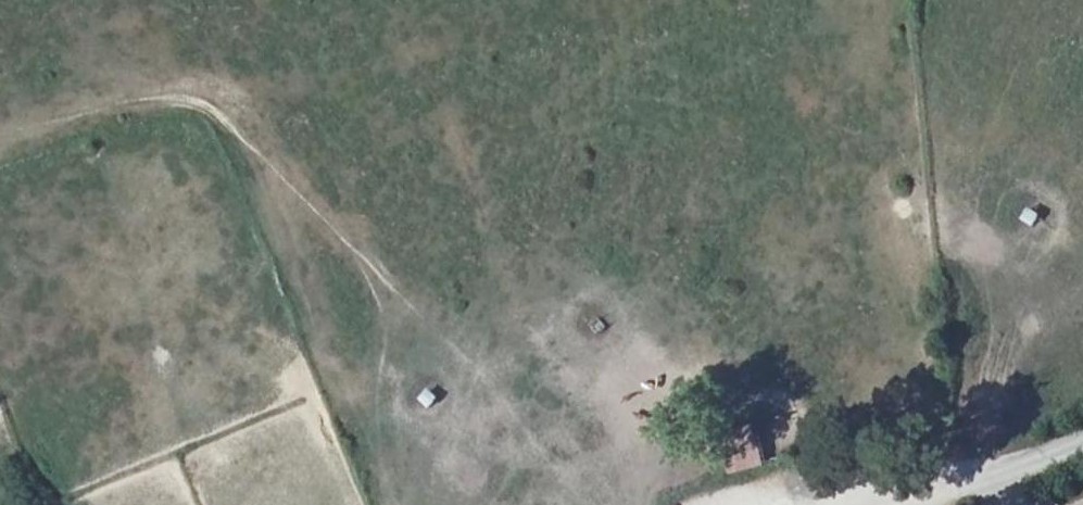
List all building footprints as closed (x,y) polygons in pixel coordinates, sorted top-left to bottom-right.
[(723,428),(729,470),(762,465),(756,423),(723,428)] [(709,496),(712,504),(731,504),(728,492),(709,496)]
